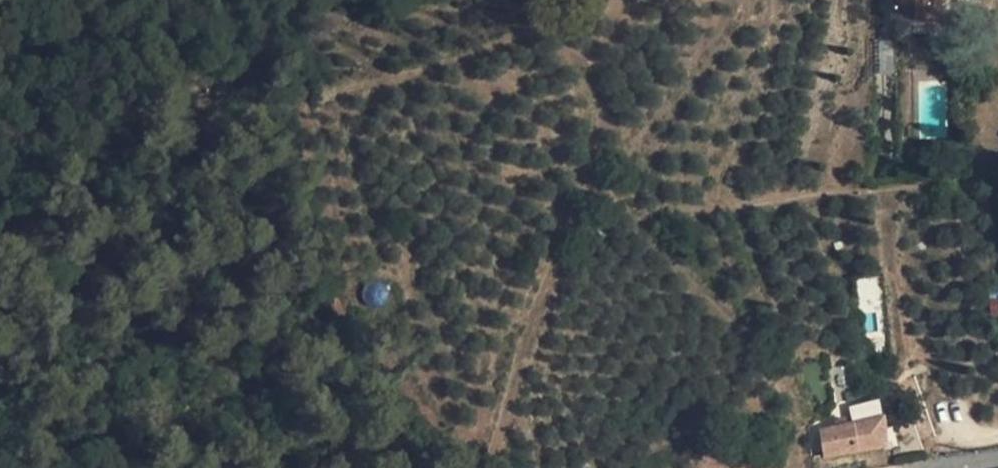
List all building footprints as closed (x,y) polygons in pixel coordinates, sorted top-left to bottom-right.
[(866,449),(887,445),(885,416),(820,430),(824,457),(844,453),(845,457),(866,454),(866,449)]
